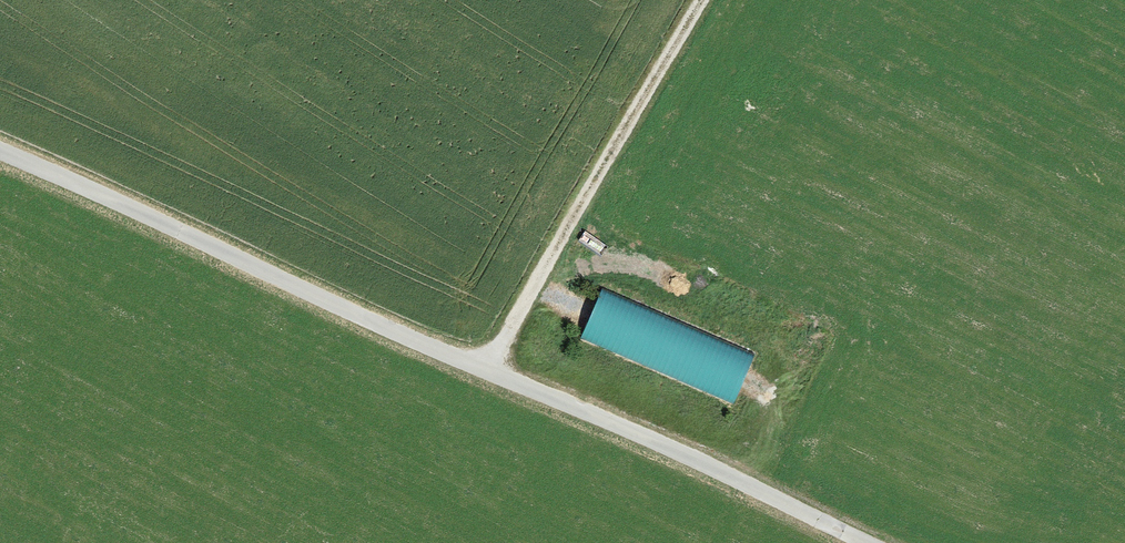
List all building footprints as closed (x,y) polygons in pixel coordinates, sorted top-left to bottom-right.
[(734,399),(754,353),(599,287),(579,334),(734,399)]
